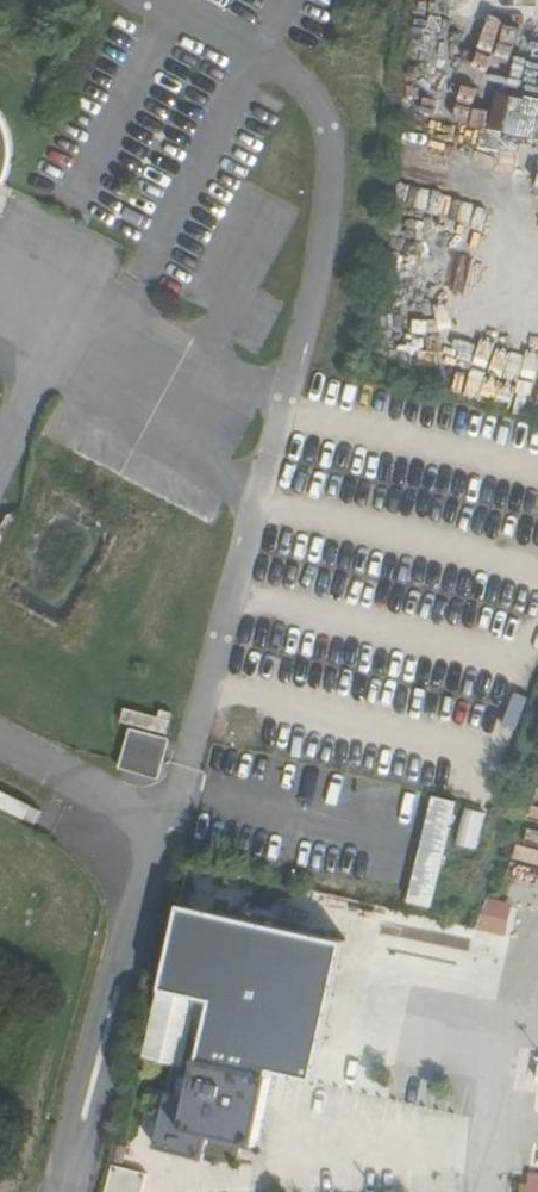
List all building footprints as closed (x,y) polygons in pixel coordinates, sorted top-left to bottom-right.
[(2,187),(6,176),(9,165),(10,153),(8,142),(4,130),(0,121),(0,189),(2,187)] [(259,357),(288,302),(264,289),(235,344),(259,357)] [(152,778),(161,747),(130,737),(121,769),(152,778)] [(438,908),(461,800),(434,794),(411,903),(438,908)] [(250,1154),(299,928),(228,913),(178,1140),(250,1154)] [(180,1063),(194,1002),(161,994),(146,1056),(180,1063)] [(108,1161),(120,1164),(125,1147),(113,1144),(108,1161)] [(147,1172),(113,1164),(106,1191),(143,1191),(147,1172)] [(530,1171),(529,1191),(537,1191),(537,1171),(530,1171)]
